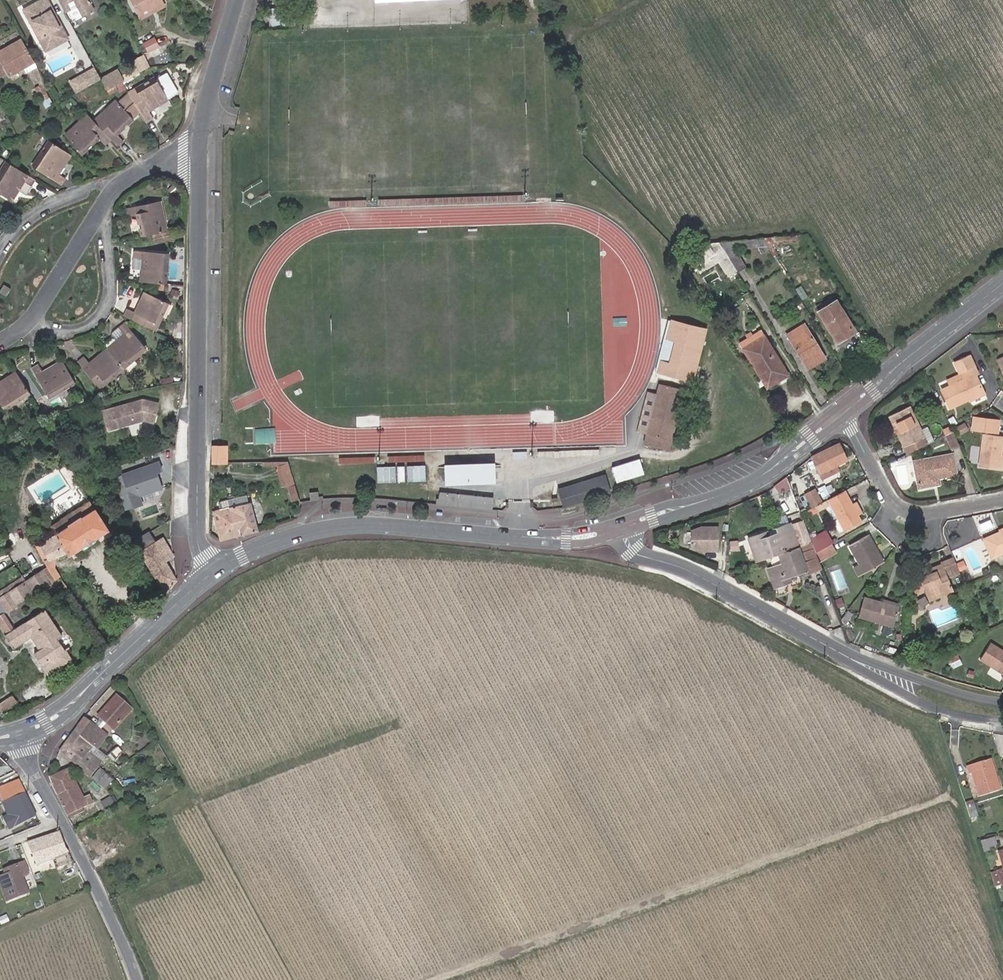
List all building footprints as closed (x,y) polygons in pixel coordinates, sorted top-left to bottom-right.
[(39,38),(46,51),(68,39),(47,0),(40,0),(23,9),(30,22),(33,21),(41,37),(39,38)] [(65,12),(68,10),(70,9),(66,2),(71,0),(58,0),(65,12)] [(66,2),(70,9),(68,10),(71,14),(72,13),(73,15),(75,14),(76,16),(80,13),(74,0),(71,0),(66,2)] [(82,15),(93,10),(89,3),(90,2),(89,0),(74,0),(82,15)] [(162,2),(161,0),(131,0),(138,14),(162,2)] [(30,22),(39,38),(41,37),(33,21),(30,22)] [(160,51),(149,31),(137,38),(144,53),(148,51),(151,56),(160,51)] [(28,54),(20,40),(0,51),(0,62),(5,71),(8,77),(24,68),(26,67),(22,58),(28,54)] [(33,63),(28,54),(22,58),(26,67),(33,63)] [(134,60),(141,72),(150,67),(144,55),(134,60)] [(44,81),(34,65),(31,66),(40,83),(44,81)] [(71,80),(77,92),(99,80),(98,78),(100,77),(94,67),(71,80)] [(109,75),(115,83),(125,81),(119,70),(109,75)] [(165,74),(156,80),(167,99),(177,94),(165,74)] [(103,78),(108,87),(115,83),(109,75),(103,78)] [(138,111),(145,123),(153,118),(149,110),(158,105),(156,102),(160,100),(162,103),(167,99),(156,80),(155,78),(128,94),(138,111)] [(40,83),(34,86),(44,105),(50,102),(43,89),(46,86),(44,81),(40,83)] [(115,83),(108,87),(109,89),(122,82),(125,81),(115,83)] [(128,92),(117,102),(131,117),(138,111),(128,94),(128,92)] [(116,100),(93,121),(109,139),(115,147),(122,140),(115,133),(123,126),(121,124),(125,121),(127,123),(132,118),(116,100)] [(93,121),(86,114),(65,134),(81,152),(87,147),(85,145),(89,142),(90,144),(97,137),(104,144),(109,139),(93,121)] [(19,133),(22,137),(35,130),(36,129),(33,125),(19,133)] [(69,154),(49,140),(33,165),(61,184),(65,177),(57,171),(63,163),(60,162),(62,158),(65,160),(69,154)] [(7,161),(0,171),(0,192),(12,199),(16,193),(13,191),(16,188),(18,189),(24,180),(32,186),(36,179),(7,161)] [(142,237),(166,232),(160,202),(126,209),(128,216),(138,214),(140,224),(143,224),(144,228),(141,229),(142,237)] [(760,254),(768,249),(762,239),(729,242),(733,249),(756,248),(760,254)] [(716,242),(705,243),(706,244),(699,248),(697,245),(686,251),(694,264),(706,257),(712,253),(720,248),(716,242)] [(733,249),(729,242),(718,243),(736,272),(744,267),(733,249)] [(736,273),(720,248),(712,253),(717,262),(727,278),(736,273)] [(141,283),(165,285),(168,254),(134,252),(134,259),(143,260),(142,270),(142,271),(145,271),(144,275),(141,275),(141,283)] [(717,262),(712,253),(706,257),(711,265),(717,262)] [(706,257),(694,264),(699,272),(711,265),(706,257)] [(143,260),(134,259),(133,268),(142,270),(143,260)] [(829,295),(839,290),(833,280),(823,285),(829,295)] [(4,297),(9,290),(3,285),(0,289),(0,294),(4,297)] [(124,318),(154,332),(167,305),(145,294),(142,301),(144,302),(142,307),(140,306),(135,315),(127,311),(124,318)] [(847,321),(835,303),(817,314),(837,345),(853,335),(845,322),(847,321)] [(708,328),(671,318),(665,339),(674,341),(669,362),(660,359),(657,373),(694,383),(708,328)] [(106,351),(122,370),(146,351),(125,324),(113,334),(112,337),(114,339),(116,343),(117,345),(114,348),(112,346),(106,351)] [(786,336),(807,370),(825,359),(803,325),(786,336)] [(739,343),(743,349),(763,336),(759,330),(739,343)] [(777,378),(786,372),(763,336),(743,349),(766,388),(778,381),(777,378)] [(117,345),(116,343),(114,339),(103,348),(106,351),(112,346),(114,348),(117,345)] [(98,389),(122,370),(106,351),(100,356),(102,358),(98,361),(97,359),(89,365),(84,358),(77,363),(98,389)] [(973,376),(976,375),(968,358),(955,364),(959,373),(962,380),(949,387),(940,391),(948,409),(967,400),(981,394),(973,376)] [(995,362),(1002,379),(1002,358),(995,362)] [(49,399),(74,384),(62,363),(55,367),(56,369),(53,371),(51,369),(43,374),(38,365),(31,370),(49,399)] [(778,381),(780,383),(789,377),(786,372),(777,378),(778,381)] [(962,380),(959,373),(946,379),(949,387),(962,380)] [(29,394),(15,374),(9,378),(11,380),(7,383),(6,380),(0,384),(0,405),(4,410),(29,394)] [(664,440),(670,442),(684,393),(658,386),(656,396),(662,398),(652,437),(645,435),(643,445),(662,450),(664,440)] [(983,397),(981,394),(967,400),(968,403),(983,397)] [(662,398),(656,396),(645,435),(652,437),(662,398)] [(143,398),(109,407),(114,427),(143,419),(153,422),(158,403),(143,398)] [(889,418),(904,448),(907,455),(926,446),(923,439),(919,432),(908,408),(889,418)] [(971,429),(1000,432),(1001,417),(973,414),(971,429)] [(926,429),(919,432),(923,439),(926,446),(932,443),(926,429)] [(951,434),(944,437),(950,450),(957,447),(951,434)] [(999,471),(1000,458),(1002,439),(984,436),(979,468),(999,471)] [(668,452),(670,442),(664,440),(662,450),(668,452)] [(227,443),(211,443),(211,461),(227,462),(227,443)] [(838,445),(812,458),(819,474),(846,461),(839,445),(838,445)] [(946,477),(955,475),(952,455),(913,463),(918,489),(931,487),(930,480),(936,479),(946,477)] [(284,468),(279,468),(281,486),(294,484),(291,460),(283,461),(284,468)] [(133,508),(141,506),(138,497),(160,489),(156,477),(154,478),(152,474),(161,471),(158,462),(122,475),(133,508)] [(377,480),(428,481),(428,465),(377,464),(377,480)] [(445,483),(495,481),(494,464),(445,466),(445,483)] [(607,493),(603,481),(602,476),(556,490),(561,507),(607,493)] [(603,481),(607,493),(619,489),(615,477),(603,481)] [(299,499),(295,487),(287,490),(290,502),(299,499)] [(804,495),(812,509),(824,503),(816,489),(804,495)] [(308,493),(309,500),(318,499),(317,491),(308,493)] [(842,493),(827,501),(844,533),(860,524),(856,518),(850,506),(842,493)] [(473,509),(492,511),(493,498),(449,494),(447,506),(473,509)] [(51,527),(55,534),(68,526),(67,525),(79,517),(80,518),(92,510),(88,503),(51,527)] [(214,520),(219,542),(257,532),(250,503),(217,511),(219,519),(214,520)] [(850,506),(856,518),(859,516),(853,504),(850,506)] [(68,526),(55,534),(54,534),(55,535),(36,545),(44,563),(65,551),(67,554),(82,546),(83,547),(94,540),(93,539),(107,531),(94,509),(92,510),(80,518),(79,517),(67,525),(68,526)] [(790,526),(798,547),(811,542),(802,521),(790,526)] [(765,533),(747,540),(756,563),(778,555),(798,547),(790,526),(790,524),(776,530),(777,534),(767,538),(765,533)] [(998,533),(982,539),(990,559),(1002,553),(1002,528),(1000,529),(1001,532),(998,533)] [(699,552),(717,552),(717,529),(699,529),(690,533),(689,548),(699,552)] [(849,547),(864,575),(882,564),(867,537),(849,547)] [(173,555),(162,538),(140,552),(166,593),(176,580),(165,561),(173,555)] [(798,547),(778,555),(782,564),(767,570),(774,588),(786,584),(784,578),(790,576),(805,571),(807,574),(821,569),(819,563),(815,554),(811,542),(798,547)] [(941,561),(942,565),(928,570),(930,575),(925,577),(920,579),(910,583),(918,606),(929,602),(953,592),(947,577),(959,572),(952,556),(941,561)] [(25,583),(32,593),(58,576),(53,568),(48,567),(25,583)] [(22,577),(0,591),(0,599),(25,583),(22,577)] [(32,593),(25,583),(0,599),(0,604),(4,611),(14,605),(14,604),(32,593)] [(898,610),(882,605),(863,599),(858,619),(893,629),(898,610)] [(883,602),(882,605),(898,610),(899,606),(883,602)] [(0,614),(0,631),(10,648),(31,635),(41,649),(34,654),(47,674),(70,659),(58,640),(61,636),(44,610),(12,631),(2,613),(0,614)] [(989,645),(979,661),(1002,676),(1002,653),(989,645)] [(106,712),(104,710),(98,717),(113,731),(131,710),(116,697),(110,703),(112,705),(106,712)] [(12,698),(2,704),(6,711),(16,704),(12,698)] [(110,703),(104,710),(106,712),(112,705),(110,703)] [(84,717),(73,732),(92,748),(94,744),(103,732),(84,717)] [(73,732),(59,752),(90,778),(100,765),(102,763),(88,752),(92,748),(73,732)] [(103,732),(94,744),(105,753),(112,744),(106,739),(109,736),(103,732)] [(999,792),(988,760),(966,767),(969,775),(972,774),(980,798),(999,792)] [(52,788),(61,806),(73,800),(67,785),(72,783),(66,770),(49,778),(52,788)] [(112,781),(104,775),(105,773),(100,770),(93,780),(105,789),(112,781)] [(0,798),(0,801),(1,804),(13,799),(24,794),(18,781),(0,788),(0,797),(0,798)] [(61,806),(67,816),(89,805),(87,802),(84,803),(75,781),(72,783),(67,785),(73,800),(61,806)] [(1,804),(0,804),(2,810),(0,811),(0,818),(5,828),(10,826),(11,828),(35,818),(24,794),(13,799),(1,804)] [(972,804),(966,807),(970,818),(976,816),(972,804)] [(120,827),(132,821),(128,811),(116,817),(120,827)] [(116,848),(101,821),(80,834),(95,859),(116,848)] [(64,848),(58,832),(26,843),(34,861),(64,848)] [(997,845),(994,836),(978,841),(980,850),(997,845)] [(34,861),(26,843),(19,846),(29,871),(68,854),(64,848),(34,861)] [(4,874),(0,875),(0,882),(8,901),(28,893),(21,876),(28,873),(23,861),(17,863),(8,867),(10,872),(4,874)] [(989,876),(993,889),(1002,886),(1002,871),(989,876)]
